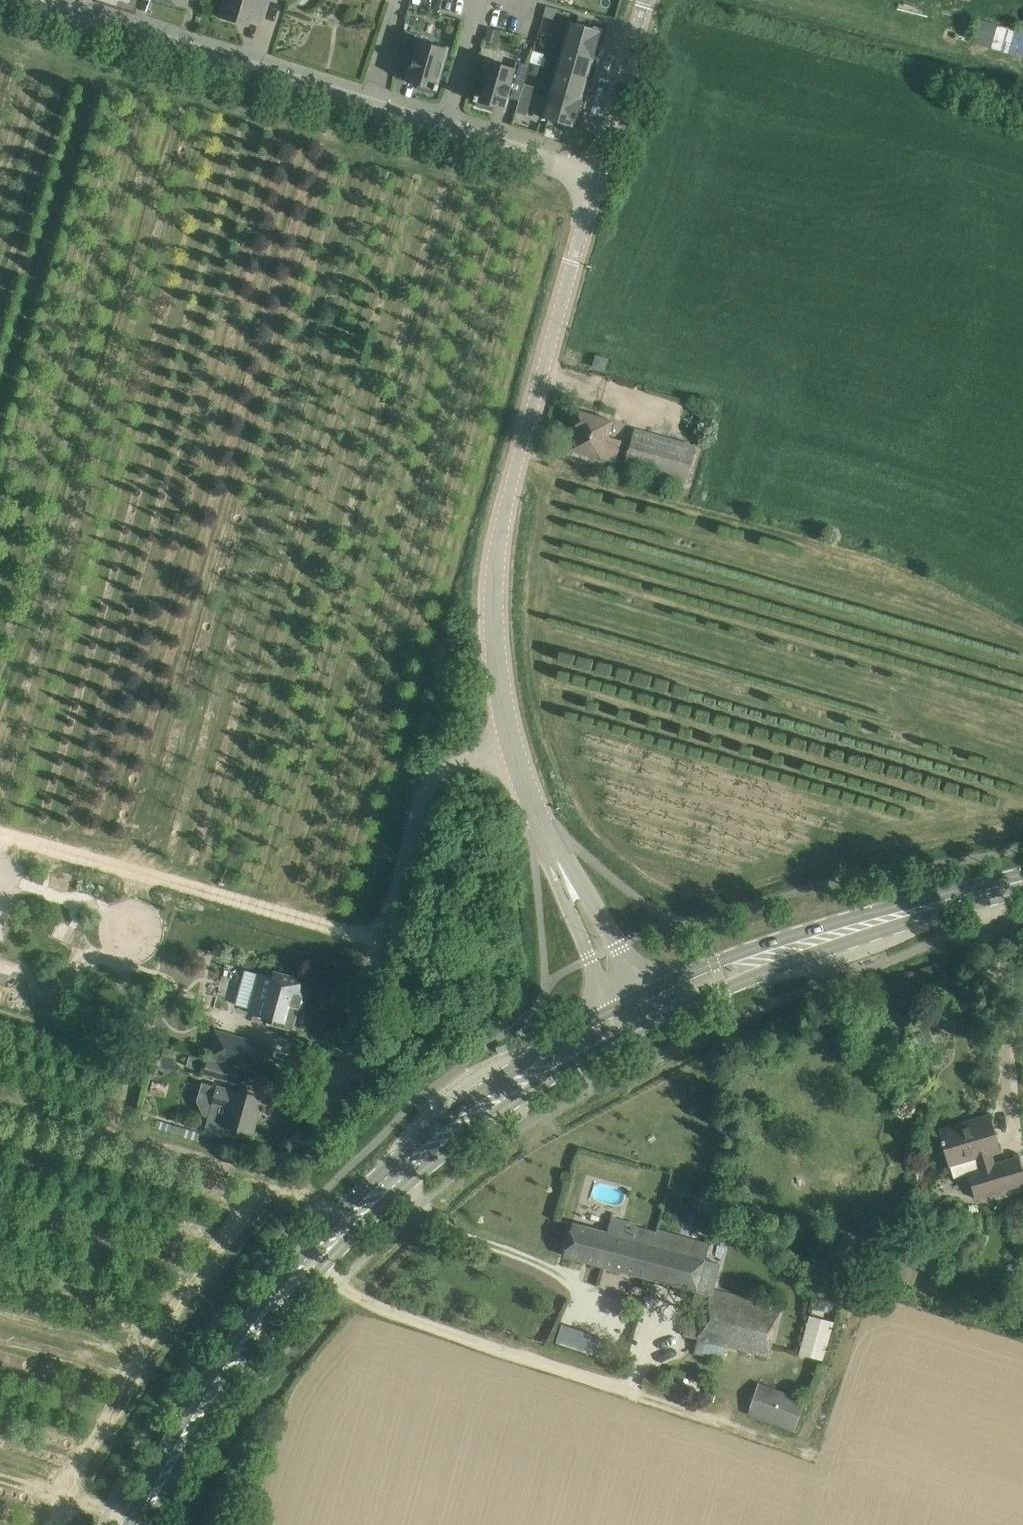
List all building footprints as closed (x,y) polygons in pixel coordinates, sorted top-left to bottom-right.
[(268,4),(269,0),(225,0),(220,17),(248,26),(250,19),(262,23),(268,4)] [(571,22),(564,46),(593,55),(599,34),(593,32),(594,29),(571,22)] [(975,24),(972,48),(1022,54),(1022,30),(975,24)] [(424,35),(408,31),(401,57),(413,60),(407,82),(419,85),(418,89),(432,93),(433,89),(438,90),(439,85),(437,85),(447,49),(422,41),(424,35)] [(593,55),(564,46),(557,70),(586,78),(593,55)] [(515,68),(488,60),(478,96),(475,96),(474,101),(479,102),(477,106),(491,110),(492,106),(504,109),(508,97),(519,100),(529,65),(517,62),(515,68)] [(586,78),(557,70),(551,94),(580,102),(586,78)] [(580,102),(551,94),(544,118),(566,124),(567,121),(574,122),(580,102)] [(604,369),(607,358),(596,355),(593,366),(604,369)] [(613,420),(600,416),(581,411),(570,450),(602,459),(602,458),(615,462),(621,441),(608,437),(613,420)] [(624,466),(685,483),(696,446),(634,430),(624,466)] [(67,945),(75,926),(55,917),(47,936),(67,945)] [(273,975),(263,972),(252,1011),(276,1018),(274,1023),(295,1029),(310,979),(275,970),(273,975)] [(210,1057),(265,1072),(273,1044),(217,1030),(210,1057)] [(237,1083),(241,1067),(199,1055),(198,1058),(195,1070),(195,1071),(206,1073),(205,1075),(237,1083)] [(190,1056),(187,1066),(195,1070),(198,1058),(190,1056)] [(259,1096),(240,1090),(234,1088),(233,1090),(217,1086),(211,1112),(205,1131),(222,1136),(225,1126),(253,1134),(257,1117),(254,1116),(259,1096)] [(940,1130),(953,1176),(969,1172),(976,1197),(1022,1183),(1022,1175),(1018,1157),(993,1165),(990,1153),(999,1150),(989,1116),(940,1130)] [(572,1217),(583,1219),(588,1198),(577,1195),(572,1217)] [(607,1232),(573,1223),(564,1255),(644,1277),(656,1232),(637,1226),(637,1224),(611,1217),(607,1232)] [(710,1294),(694,1351),(723,1359),(727,1346),(768,1357),(780,1312),(753,1305),(754,1300),(712,1289),(719,1263),(705,1259),(709,1244),(657,1229),(656,1232),(644,1277),(710,1294)] [(583,1331),(577,1349),(594,1354),(600,1337),(583,1331)] [(749,1413),(794,1430),(805,1400),(760,1383),(749,1413)]
